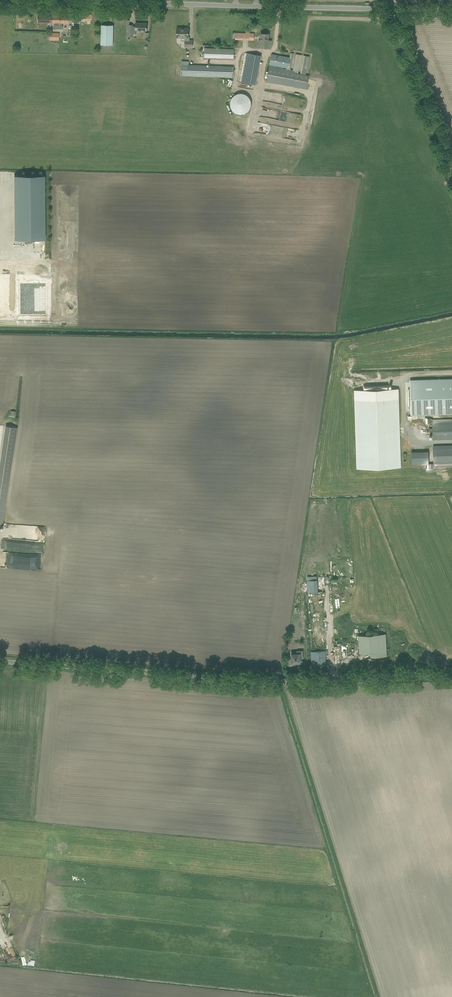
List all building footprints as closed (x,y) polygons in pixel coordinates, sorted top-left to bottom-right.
[(54,28),(63,29),(63,25),(62,25),(62,23),(68,23),(68,20),(68,15),(37,14),(37,22),(54,23),(54,28)] [(128,25),(128,37),(132,37),(132,34),(136,34),(136,30),(146,30),(147,28),(147,23),(136,23),(136,26),(133,26),(133,25),(128,25)] [(101,45),(113,45),(113,30),(113,25),(101,25),(101,30),(101,45)] [(177,37),(188,38),(188,28),(177,28),(177,37)] [(246,30),(246,32),(236,32),(236,39),(255,40),(255,33),(249,33),(249,30),(246,30)] [(259,47),(271,48),(271,41),(268,40),(269,34),(261,33),(260,40),(259,40),(259,47)] [(204,58),(235,59),(235,48),(205,48),(204,58)] [(241,82),(256,85),(262,55),(247,52),(241,82)] [(293,53),(290,53),(289,57),(272,54),(267,81),(293,86),(295,74),(298,74),(302,55),(296,54),(293,70),(290,70),(293,53)] [(304,55),(300,75),(306,76),(309,56),(304,55)] [(181,75),(233,77),(233,66),(181,64),(181,75)] [(233,97),(232,98),(231,99),(231,100),(231,101),(230,102),(230,103),(230,104),(230,105),(231,106),(231,107),(231,108),(232,109),(233,110),(234,111),(234,112),(235,112),(236,113),(237,113),(238,114),(240,114),(241,114),(242,114),(243,114),(244,113),(245,113),(246,112),(247,112),(248,111),(249,110),(249,109),(250,107),(251,106),(251,105),(251,104),(251,103),(251,102),(251,101),(250,100),(250,99),(250,98),(249,97),(248,97),(248,96),(247,95),(246,95),(245,94),(244,94),(243,93),(242,93),(241,93),(240,93),(239,93),(238,94),(237,94),(236,94),(235,95),(234,95),(233,96),(233,97)] [(300,124),(290,122),(290,120),(285,119),(284,122),(287,122),(286,126),(298,129),(300,124)] [(45,240),(45,176),(15,176),(15,184),(15,190),(15,205),(15,211),(15,226),(15,232),(15,240),(45,240)] [(45,315),(45,285),(0,285),(0,315),(45,315)] [(408,406),(412,406),(412,415),(451,414),(451,379),(411,380),(411,389),(408,389),(408,406)] [(354,390),(356,468),(401,467),(398,389),(388,389),(388,385),(363,386),(363,390),(354,390)] [(424,419),(424,423),(433,423),(433,428),(429,428),(429,431),(433,431),(433,439),(451,438),(451,421),(432,422),(432,419),(431,418),(427,418),(425,418),(425,419),(424,419)] [(17,427),(5,425),(0,466),(0,523),(5,524),(17,427)] [(429,464),(429,468),(433,468),(434,467),(434,463),(451,463),(451,445),(433,446),(434,463),(429,464)] [(411,452),(412,464),(429,464),(428,451),(411,452)] [(317,580),(307,580),(308,592),(318,592),(317,580)] [(352,640),(350,583),(332,584),(334,640),(352,640)] [(383,634),(359,635),(360,653),(370,653),(370,657),(386,656),(386,643),(383,643),(383,634)] [(291,659),(289,659),(289,666),(296,665),(296,663),(301,662),(300,658),(303,658),(303,651),(299,651),(299,654),(291,654),(291,659)] [(325,651),(311,652),(312,665),(326,664),(325,651)]
